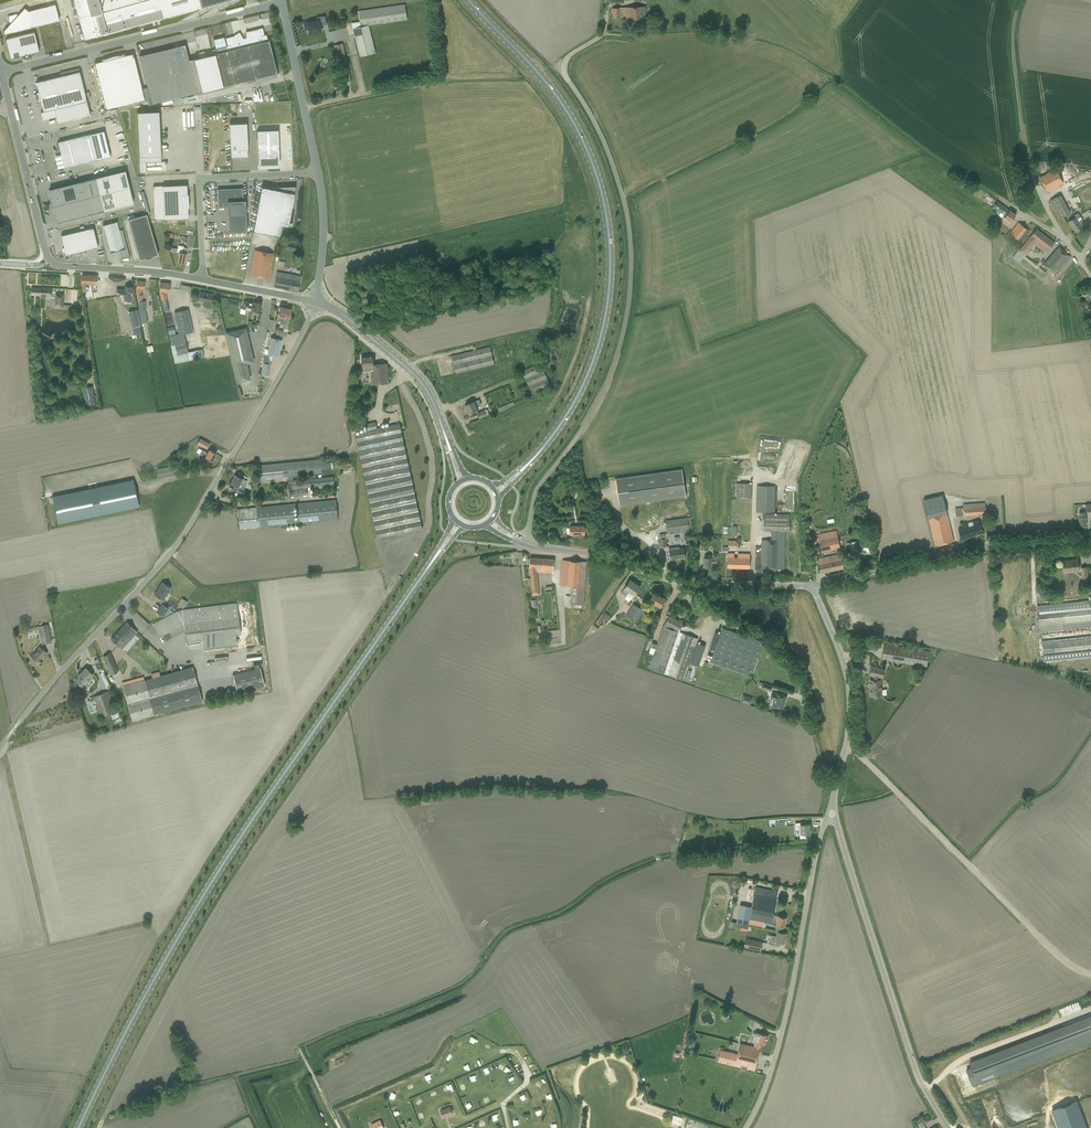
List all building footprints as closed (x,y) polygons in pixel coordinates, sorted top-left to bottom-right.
[(77,11),(80,23),(81,27),(84,39),(201,7),(206,6),(208,10),(221,3),(221,2),(227,0),(73,0),(77,11)] [(8,25),(4,31),(4,34),(59,20),(55,4),(28,11),(24,8),(17,16),(16,14),(8,16),(10,25),(9,26),(8,25)] [(369,25),(407,19),(405,4),(358,11),(360,21),(352,23),(352,29),(353,29),(369,25)] [(645,6),(612,8),(612,13),(613,13),(614,17),(624,17),(624,21),(646,20),(645,6)] [(316,17),(317,20),(304,23),(306,30),(309,29),(310,34),(322,31),(320,23),(322,22),(322,25),(327,24),(325,16),(316,17)] [(369,25),(353,29),(360,56),(375,53),(369,25)] [(198,53),(199,57),(193,59),(188,60),(184,44),(139,55),(152,103),(207,90),(277,73),(269,40),(267,40),(266,34),(263,35),(262,28),(246,32),(246,38),(243,38),(239,32),(234,35),(234,36),(225,38),(227,46),(226,46),(224,37),(213,39),(215,49),(211,50),(212,54),(205,56),(204,51),(198,53)] [(34,32),(11,38),(6,39),(7,44),(11,57),(13,56),(14,58),(19,56),(18,55),(32,51),(32,52),(38,51),(34,32)] [(334,45),(339,68),(342,83),(351,81),(342,43),(334,45)] [(94,63),(105,109),(144,99),(133,53),(125,55),(124,54),(113,56),(102,60),(102,61),(94,63)] [(57,123),(90,115),(79,71),(36,82),(39,93),(35,94),(37,101),(40,100),(43,111),(41,112),(42,119),(56,116),(57,123)] [(274,93),(271,94),(269,86),(259,88),(262,102),(275,99),(274,93)] [(160,155),(159,119),(158,110),(136,111),(137,121),(138,143),(139,156),(139,161),(139,172),(146,172),(146,171),(145,161),(161,160),(160,155)] [(191,110),(191,112),(179,112),(180,128),(192,127),(192,119),(196,119),(196,116),(200,116),(199,110),(191,110)] [(231,157),(247,156),(247,149),(248,149),(246,123),(229,124),(231,157)] [(278,129),(256,130),(258,164),(279,163),(278,129)] [(90,134),(63,140),(58,142),(64,167),(97,159),(90,134)] [(1042,170),(1037,172),(1037,173),(1047,191),(1063,183),(1053,164),(1042,170)] [(124,171),(95,178),(49,190),(57,222),(132,203),(124,171)] [(186,184),(162,185),(153,186),(154,199),(154,219),(159,219),(163,219),(188,218),(188,217),(188,208),(189,208),(188,194),(187,194),(186,184)] [(271,188),(261,186),(253,231),(279,236),(281,225),(288,226),(295,186),(272,187),(271,188)] [(242,188),(217,189),(218,203),(218,207),(227,207),(228,232),(247,231),(245,200),(243,200),(242,188)] [(1060,194),(1049,199),(1060,219),(1070,213),(1060,194)] [(992,208),(993,208),(998,212),(997,213),(1001,217),(1002,216),(1003,214),(1001,213),(1005,207),(997,201),(992,208)] [(1005,207),(1001,213),(1003,214),(1002,216),(1010,222),(1016,214),(1009,210),(1005,207)] [(1074,215),(1075,217),(1068,221),(1070,225),(1071,225),(1074,230),(1084,224),(1077,213),(1074,215)] [(158,254),(146,214),(128,219),(139,260),(145,258),(146,259),(152,257),(152,256),(158,254)] [(116,221),(103,224),(110,252),(118,250),(120,259),(122,259),(122,260),(128,260),(128,257),(130,257),(130,256),(129,256),(129,254),(122,229),(119,230),(116,221)] [(1018,222),(1015,227),(1010,233),(1020,241),(1029,230),(1018,222)] [(93,227),(66,234),(61,235),(64,249),(63,251),(62,251),(70,256),(70,255),(69,255),(71,253),(97,247),(93,227)] [(1036,229),(1019,250),(1025,255),(1035,243),(1046,252),(1054,243),(1036,229)] [(179,247),(178,256),(177,261),(184,263),(187,248),(179,247)] [(1043,264),(1048,269),(1054,274),(1070,257),(1059,247),(1043,264)] [(255,250),(251,269),(250,275),(268,278),(273,253),(255,250)] [(276,272),(275,281),(274,286),(298,291),(300,281),(301,276),(276,272)] [(136,286),(136,295),(137,295),(137,299),(142,299),(142,295),(141,295),(141,289),(144,289),(144,287),(144,281),(137,281),(136,286)] [(160,282),(159,288),(159,291),(161,300),(162,307),(163,311),(169,310),(165,292),(169,292),(170,283),(160,282)] [(126,284),(126,286),(125,286),(124,289),(116,289),(116,296),(124,297),(124,300),(131,301),(132,286),(131,286),(130,285),(126,284)] [(32,287),(31,287),(31,291),(30,294),(51,296),(51,288),(41,287),(41,288),(32,287)] [(415,287),(410,288),(403,290),(402,289),(402,290),(403,295),(404,298),(404,299),(405,298),(416,295),(418,292),(417,288),(415,287)] [(198,300),(204,301),(203,307),(209,308),(210,303),(212,294),(200,292),(198,300)] [(63,294),(55,294),(55,303),(63,303),(63,294)] [(244,300),(242,307),(242,308),(259,312),(260,308),(261,303),(253,302),(244,300)] [(141,301),(138,301),(139,310),(141,323),(146,322),(147,322),(145,310),(146,309),(145,301),(142,301),(141,301)] [(282,321),(283,315),(284,315),(286,308),(279,307),(278,312),(276,320),(276,323),(280,323),(283,324),(283,321),(282,321)] [(283,321),(283,324),(284,324),(283,328),(287,329),(291,309),(286,308),(284,315),(283,315),(282,321),(283,321)] [(137,309),(128,311),(131,327),(139,326),(140,326),(137,309)] [(191,326),(189,317),(189,315),(187,309),(178,311),(183,333),(192,331),(191,326)] [(174,312),(176,317),(179,334),(175,335),(173,327),(166,328),(168,336),(170,345),(172,356),(174,363),(189,360),(188,352),(183,333),(178,311),(174,312)] [(139,326),(131,327),(133,335),(140,333),(139,326)] [(226,333),(237,382),(249,379),(245,363),(252,361),(245,328),(226,333)] [(271,337),(267,354),(278,357),(281,339),(271,337)] [(455,353),(452,354),(452,355),(451,356),(455,374),(494,364),(493,360),(490,346),(455,355),(455,353)] [(198,349),(188,352),(189,360),(199,358),(198,349)] [(361,357),(362,362),(363,372),(370,371),(371,383),(388,381),(387,364),(386,363),(374,364),(373,356),(361,357)] [(268,375),(270,364),(266,363),(265,363),(263,363),(262,371),(261,374),(268,375)] [(539,363),(521,371),(530,393),(549,385),(539,363)] [(92,386),(82,388),(85,406),(95,404),(92,386)] [(465,405),(468,413),(471,412),(471,413),(472,412),(477,409),(476,406),(481,404),(479,399),(474,401),(465,405)] [(496,408),(497,411),(513,404),(512,402),(496,408)] [(479,418),(486,415),(484,410),(477,413),(479,418)] [(355,433),(359,452),(374,521),(378,539),(422,530),(418,511),(399,423),(377,428),(375,422),(366,424),(368,430),(355,433)] [(209,444),(200,438),(197,443),(206,448),(209,444)] [(204,457),(207,458),(212,461),(216,453),(211,450),(209,449),(207,453),(201,449),(199,454),(205,457),(204,457)] [(290,476),(293,476),(322,473),(322,468),(326,467),(325,459),(259,465),(260,479),(288,476),(290,476)] [(174,466),(157,469),(159,476),(175,473),(174,466)] [(686,496),(682,469),(616,478),(620,506),(686,496)] [(231,483),(236,485),(238,487),(240,489),(238,492),(248,497),(250,493),(244,489),(246,485),(245,485),(247,480),(246,480),(243,478),(235,474),(231,483)] [(293,476),(290,476),(288,476),(290,496),(299,495),(299,494),(303,493),(303,488),(334,484),(333,477),(293,480),(293,476)] [(133,481),(52,499),(58,526),(139,508),(138,506),(136,494),(133,481)] [(736,483),(736,497),(740,497),(740,499),(741,499),(751,500),(752,483),(736,483)] [(756,511),(774,512),(775,486),(756,485),(756,511)] [(942,495),(923,499),(935,545),(953,541),(942,495)] [(336,500),(256,507),(238,509),(240,529),(258,527),(338,520),(336,500)] [(955,508),(955,515),(986,514),(985,505),(984,505),(984,502),(963,504),(963,507),(955,508)] [(1078,512),(1079,526),(1086,525),(1085,511),(1078,512)] [(762,540),(761,563),(761,568),(784,569),(785,531),(789,531),(789,515),(764,514),(763,530),(772,531),(772,540),(762,540)] [(688,529),(687,517),(665,520),(666,532),(688,529)] [(958,530),(959,534),(961,539),(983,532),(978,519),(972,521),(966,523),(962,524),(963,528),(958,530)] [(570,526),(570,528),(566,528),(567,534),(570,534),(570,533),(573,532),(573,534),(585,534),(584,526),(570,526)] [(836,530),(817,534),(821,553),(840,549),(836,530)] [(723,547),(723,550),(729,550),(729,547),(736,547),(736,540),(728,540),(728,547),(723,547)] [(848,556),(851,555),(851,560),(859,559),(857,541),(846,543),(848,556)] [(678,547),(669,548),(670,558),(679,557),(679,559),(685,558),(683,548),(678,549),(678,547)] [(717,563),(717,557),(717,555),(718,553),(713,553),(713,555),(707,555),(707,558),(704,558),(704,561),(704,566),(712,567),(712,562),(717,563)] [(727,554),(727,563),(727,568),(749,568),(749,554),(727,554)] [(817,558),(819,567),(820,573),(844,568),(841,554),(817,558)] [(527,559),(527,564),(530,564),(530,567),(531,578),(532,585),(533,595),(539,595),(536,567),(544,568),(544,572),(552,573),(554,559),(530,557),(530,559),(527,559)] [(562,560),(561,584),(572,585),(570,604),(583,605),(586,561),(562,560)] [(1062,561),(1063,566),(1063,572),(1079,570),(1077,560),(1068,561),(1068,560),(1062,561)] [(621,593),(626,596),(630,599),(640,586),(630,579),(621,593)] [(170,588),(161,582),(153,594),(161,599),(166,592),(167,592),(170,588)] [(653,592),(650,597),(648,602),(660,608),(665,599),(653,592)] [(182,609),(186,602),(180,598),(176,605),(182,609)] [(240,634),(237,608),(236,603),(182,610),(177,611),(152,624),(159,637),(162,635),(165,640),(170,637),(171,636),(184,630),(186,640),(202,638),(203,648),(236,644),(235,634),(240,634)] [(168,609),(162,604),(156,612),(163,617),(168,609)] [(633,604),(626,615),(637,621),(643,610),(633,604)] [(1072,607),(1037,610),(1039,631),(1090,626),(1090,625),(1090,622),(1090,605),(1087,605),(1072,607)] [(655,649),(649,667),(649,668),(684,680),(698,638),(679,632),(682,624),(666,615),(668,611),(666,615),(668,617),(667,620),(663,626),(657,644),(652,642),(651,647),(655,649)] [(111,639),(115,643),(122,649),(137,632),(126,622),(111,639)] [(20,627),(20,630),(21,632),(38,629),(41,644),(51,642),(47,624),(25,629),(24,626),(22,627),(22,626),(20,627)] [(757,658),(763,641),(722,627),(720,633),(715,631),(711,642),(708,652),(713,654),(710,662),(746,674),(751,676),(757,658)] [(1089,632),(1084,633),(1072,634),(1041,637),(1043,655),(1090,650),(1090,632),(1089,632)] [(881,659),(899,662),(927,667),(929,651),(884,644),(881,659)] [(31,656),(35,660),(39,663),(42,660),(40,658),(43,655),(43,656),(46,652),(42,649),(39,646),(31,656)] [(110,653),(103,656),(111,674),(118,671),(110,653)] [(233,674),(237,692),(264,685),(259,664),(253,666),(254,669),(233,674)] [(873,675),(873,679),(874,679),(881,680),(881,679),(876,678),(877,677),(883,678),(885,670),(871,666),(869,675),(873,675)] [(192,667),(144,680),(154,715),(202,701),(192,667)] [(80,675),(75,680),(82,687),(93,675),(85,668),(86,668),(82,672),(81,672),(79,674),(80,675)] [(105,687),(109,686),(107,681),(103,672),(104,672),(103,670),(100,671),(101,673),(99,674),(105,687)] [(132,721),(154,715),(144,680),(143,676),(121,682),(132,721)] [(874,679),(873,679),(873,680),(869,680),(869,695),(873,695),(873,696),(874,697),(875,698),(877,697),(878,696),(878,695),(882,695),(881,680),(874,679)] [(108,691),(92,697),(100,718),(102,722),(108,720),(107,715),(110,714),(112,719),(120,716),(117,711),(116,712),(108,691)] [(83,692),(78,697),(82,701),(87,696),(83,692)] [(786,697),(773,692),(771,696),(773,697),(772,699),(774,700),(772,705),(782,708),(786,697)] [(740,700),(750,705),(753,698),(743,694),(740,700)] [(800,838),(806,838),(806,833),(808,833),(810,833),(810,824),(800,824),(800,822),(795,822),(795,829),(800,829),(801,838),(800,838)] [(778,891),(772,890),(755,887),(748,923),(762,926),(763,921),(771,923),(770,924),(779,926),(784,927),(786,917),(778,915),(777,918),(773,917),(778,891)] [(771,935),(770,940),(769,944),(779,946),(780,942),(784,943),(786,933),(783,933),(784,927),(779,926),(778,931),(777,930),(776,936),(771,935)] [(745,938),(744,947),(761,950),(762,942),(745,938)] [(719,1012),(721,1019),(730,1017),(728,1010),(719,1012)] [(1085,1042),(1090,1040),(1090,1017),(969,1063),(971,1068),(966,1070),(972,1085),(999,1075),(1085,1042)] [(719,1062),(749,1069),(754,1070),(755,1065),(756,1065),(760,1048),(759,1048),(761,1043),(764,1044),(767,1035),(756,1032),(754,1033),(752,1041),(755,1042),(754,1047),(740,1043),(737,1055),(721,1051),(719,1062)] [(1059,1127),(1086,1127),(1075,1101),(1052,1110),(1059,1127)] [(440,1110),(443,1117),(453,1113),(450,1106),(440,1110)] [(670,1123),(680,1125),(682,1116),(671,1114),(670,1123)]
